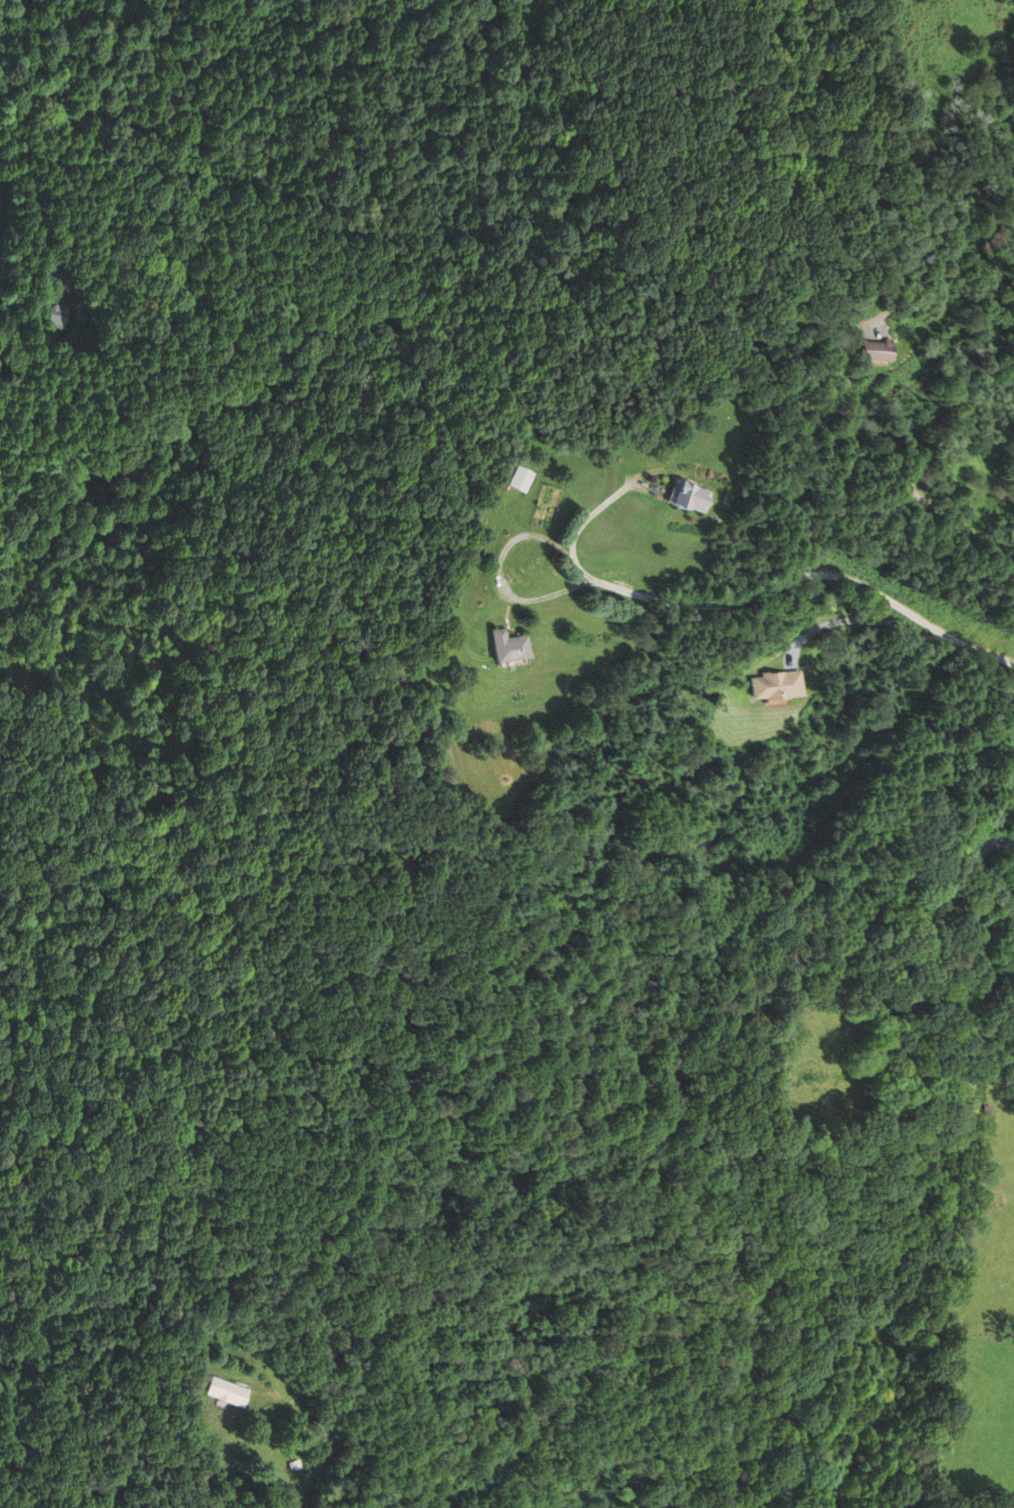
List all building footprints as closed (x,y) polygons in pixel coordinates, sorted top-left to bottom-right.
[(59,300),(54,297),(42,322),(60,331),(69,310),(57,304),(59,300)] [(896,340),(864,340),(864,359),(896,359),(896,340)] [(523,493),(532,473),(516,465),(507,485),(523,493)] [(700,516),(710,494),(678,479),(667,501),(700,516)] [(497,664),(531,658),(528,635),(508,638),(506,628),(492,630),(497,664)] [(755,674),(756,699),(806,696),(804,671),(755,674)] [(254,1391),(215,1378),(209,1396),(247,1409),(254,1391)]
